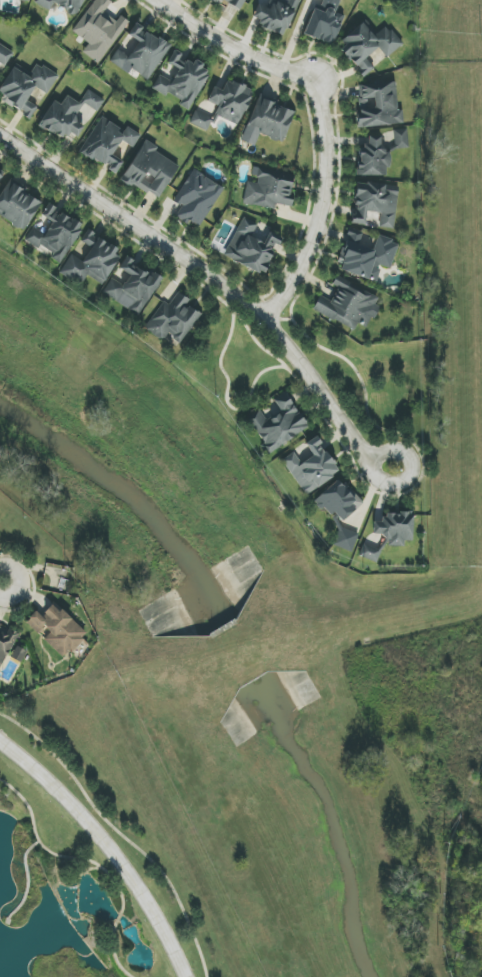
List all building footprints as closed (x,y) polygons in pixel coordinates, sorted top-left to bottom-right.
[(34,4),(50,11),(53,5),(77,16),(84,0),(36,0),(34,4)] [(120,16),(117,21),(105,13),(112,2),(109,0),(94,0),(72,31),(89,43),(82,52),(99,64),(129,22),(120,16)] [(246,0),(216,0),(241,11),(246,0)] [(266,6),(258,3),(253,17),(262,21),(259,27),(284,37),(300,0),(268,0),(266,6)] [(333,45),(344,15),(337,12),(341,0),(340,0),(323,0),(319,10),(313,8),(304,35),(333,45)] [(170,45),(135,24),(128,36),(138,42),(130,56),(118,49),(110,63),(129,74),(132,70),(150,81),(170,45)] [(366,58),(378,48),(387,58),(403,44),(386,24),(372,36),(363,25),(338,46),(365,76),(374,68),(366,58)] [(0,43),(0,64),(5,67),(14,52),(0,43)] [(189,111),(210,73),(200,68),(201,66),(174,51),(167,63),(178,70),(171,82),(159,76),(152,89),(166,97),(168,94),(181,101),(179,105),(189,111)] [(59,76),(37,62),(29,73),(15,64),(0,88),(0,94),(4,96),(2,100),(31,119),(38,108),(27,101),(35,87),(47,95),(59,76)] [(238,126),(254,92),(220,77),(209,102),(220,107),(216,116),(238,126)] [(359,127),(403,125),(403,110),(397,110),(396,83),(357,85),(359,127)] [(295,111),(258,97),(241,141),(255,146),(260,135),(283,143),(295,111)] [(207,132),(213,120),(195,111),(189,123),(207,132)] [(140,137),(102,115),(80,152),(116,174),(123,162),(113,155),(121,141),(133,148),(140,137)] [(408,149),(408,133),(359,135),(360,177),(390,175),(389,150),(408,149)] [(158,201),(179,166),(156,152),(159,148),(145,140),(122,178),(158,201)] [(243,204),(275,210),(276,204),(289,206),(293,183),(277,180),(278,171),(254,167),(252,180),(247,179),(243,204)] [(174,202),(182,207),(176,217),(189,225),(191,222),(201,227),(224,188),(193,170),(174,202)] [(42,202),(8,182),(0,195),(0,217),(24,231),(42,202)] [(394,229),(398,187),(357,183),(352,223),(378,226),(378,228),(394,229)] [(61,262),(83,226),(48,205),(41,216),(52,222),(44,234),(33,227),(24,241),(42,252),(43,251),(61,262)] [(224,256),(262,275),(282,238),(269,232),(266,239),(256,234),(260,225),(244,217),(224,256)] [(390,269),(399,242),(378,236),(375,246),(361,241),(363,234),(348,229),(336,268),(376,280),(380,266),(390,269)] [(103,285),(121,250),(86,231),(78,246),(87,252),(82,262),(69,255),(59,274),(81,285),(86,276),(103,285)] [(161,278),(125,258),(119,270),(129,275),(123,286),(110,279),(101,295),(140,316),(161,278)] [(312,311),(354,331),(358,324),(368,328),(378,307),(375,305),(377,301),(338,282),(329,302),(319,297),(312,311)] [(201,315),(187,304),(189,300),(178,292),(169,306),(163,302),(144,328),(162,341),(165,336),(178,346),(201,315)] [(309,429),(286,391),(273,400),(280,411),(266,420),(261,413),(249,421),(263,445),(262,446),(267,454),(309,429)] [(314,502),(329,517),(334,513),(343,522),(363,502),(337,478),(314,502)] [(414,541),(412,512),(384,513),(381,522),(375,522),(372,533),(384,537),(380,549),(363,544),(359,557),(378,562),(383,544),(392,547),(403,546),(405,541),(414,541)] [(351,552),(359,534),(342,528),(335,546),(351,552)] [(64,659),(88,635),(54,602),(41,615),(36,611),(25,622),(41,637),(64,659)] [(0,626),(0,671),(18,634),(0,626)] [(11,657),(21,663),(27,652),(17,646),(11,657)]
